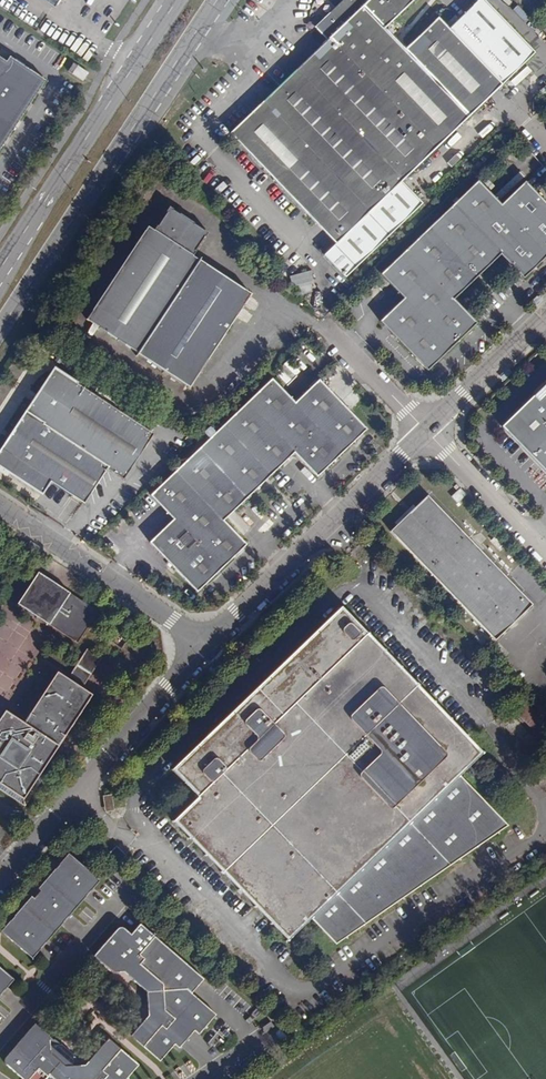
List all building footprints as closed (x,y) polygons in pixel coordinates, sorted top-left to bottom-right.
[(229,135),(335,244),(323,257),(345,279),(422,205),(402,184),(538,54),(486,0),(482,0),(451,29),(440,18),(407,50),(386,30),(418,0),(349,0),(319,28),(330,39),(229,135)] [(26,70),(26,69),(23,67),(23,68),(10,60),(11,59),(7,56),(5,60),(6,61),(5,63),(0,60),(0,143),(8,131),(9,132),(12,128),(11,127),(19,115),(20,116),(23,111),(22,111),(30,99),(31,99),(34,95),(33,94),(43,79),(40,77),(39,79),(26,70)] [(87,72),(72,63),(67,72),(81,81),(87,72)] [(545,87),(538,93),(539,95),(534,99),(539,106),(545,102),(545,101),(545,87)] [(381,273),(403,297),(380,319),(427,369),(476,323),(454,300),(501,255),(523,279),(545,256),(545,203),(526,181),(502,204),(479,180),(381,273)] [(149,228),(87,320),(195,391),(257,298),(194,258),(210,234),(171,208),(155,233),(149,228)] [(298,295),(311,292),(312,272),(289,277),(292,287),(296,286),(298,295)] [(55,369),(0,451),(0,466),(41,493),(49,481),(84,504),(108,467),(124,478),(154,434),(55,369)] [(271,379),(149,495),(173,519),(149,542),(196,591),(246,544),(223,520),(293,452),(317,477),(366,429),(319,380),(294,403),(271,379)] [(501,426),(545,473),(545,383),(501,426)] [(467,496),(457,486),(454,489),(457,493),(451,499),(457,505),(467,496)] [(533,605),(427,497),(391,534),(496,642),(533,605)] [(369,548),(364,542),(359,547),(365,552),(369,548)] [(15,603),(47,624),(68,593),(36,571),(15,603)] [(83,683),(99,657),(84,647),(68,673),(83,683)] [(467,735),(386,651),(361,675),(442,759),(467,735)] [(24,806),(44,775),(39,772),(90,693),(55,670),(21,723),(4,712),(0,718),(0,790),(24,806)] [(517,713),(528,726),(540,715),(528,703),(517,713)] [(112,796),(103,797),(105,814),(114,812),(112,796)] [(217,868),(270,923),(295,900),(215,816),(190,839),(217,868)] [(491,841),(489,838),(478,849),(481,852),(491,841)] [(111,853),(119,862),(126,856),(117,848),(111,853)] [(4,935),(32,959),(99,881),(70,856),(65,857),(59,863),(62,865),(56,873),(53,870),(39,886),(41,892),(34,900),(28,900),(15,914),(17,917),(10,925),(8,922),(2,929),(4,935)] [(62,865),(59,863),(53,870),(56,873),(62,865)] [(10,925),(17,917),(15,914),(8,922),(10,925)] [(118,927),(95,954),(96,960),(112,973),(113,973),(114,970),(125,970),(134,978),(132,980),(145,992),(146,1003),(150,1005),(151,1017),(143,1027),(140,1024),(133,1032),(134,1040),(160,1062),(175,1044),(179,1048),(194,1031),(198,1034),(215,1015),(191,994),(203,980),(139,924),(130,934),(121,927),(118,927)] [(14,980),(0,968),(0,995),(14,980)] [(125,970),(114,970),(113,973),(123,973),(132,980),(134,978),(125,970)] [(151,1017),(150,1005),(146,1003),(147,1016),(140,1024),(143,1027),(151,1017)] [(22,1078),(30,1078),(38,1070),(47,1077),(45,1078),(126,1078),(138,1065),(111,1042),(105,1042),(92,1056),(90,1055),(89,1057),(86,1055),(75,1055),(52,1035),(50,1037),(37,1026),(32,1027),(4,1060),(6,1065),(22,1078)]
